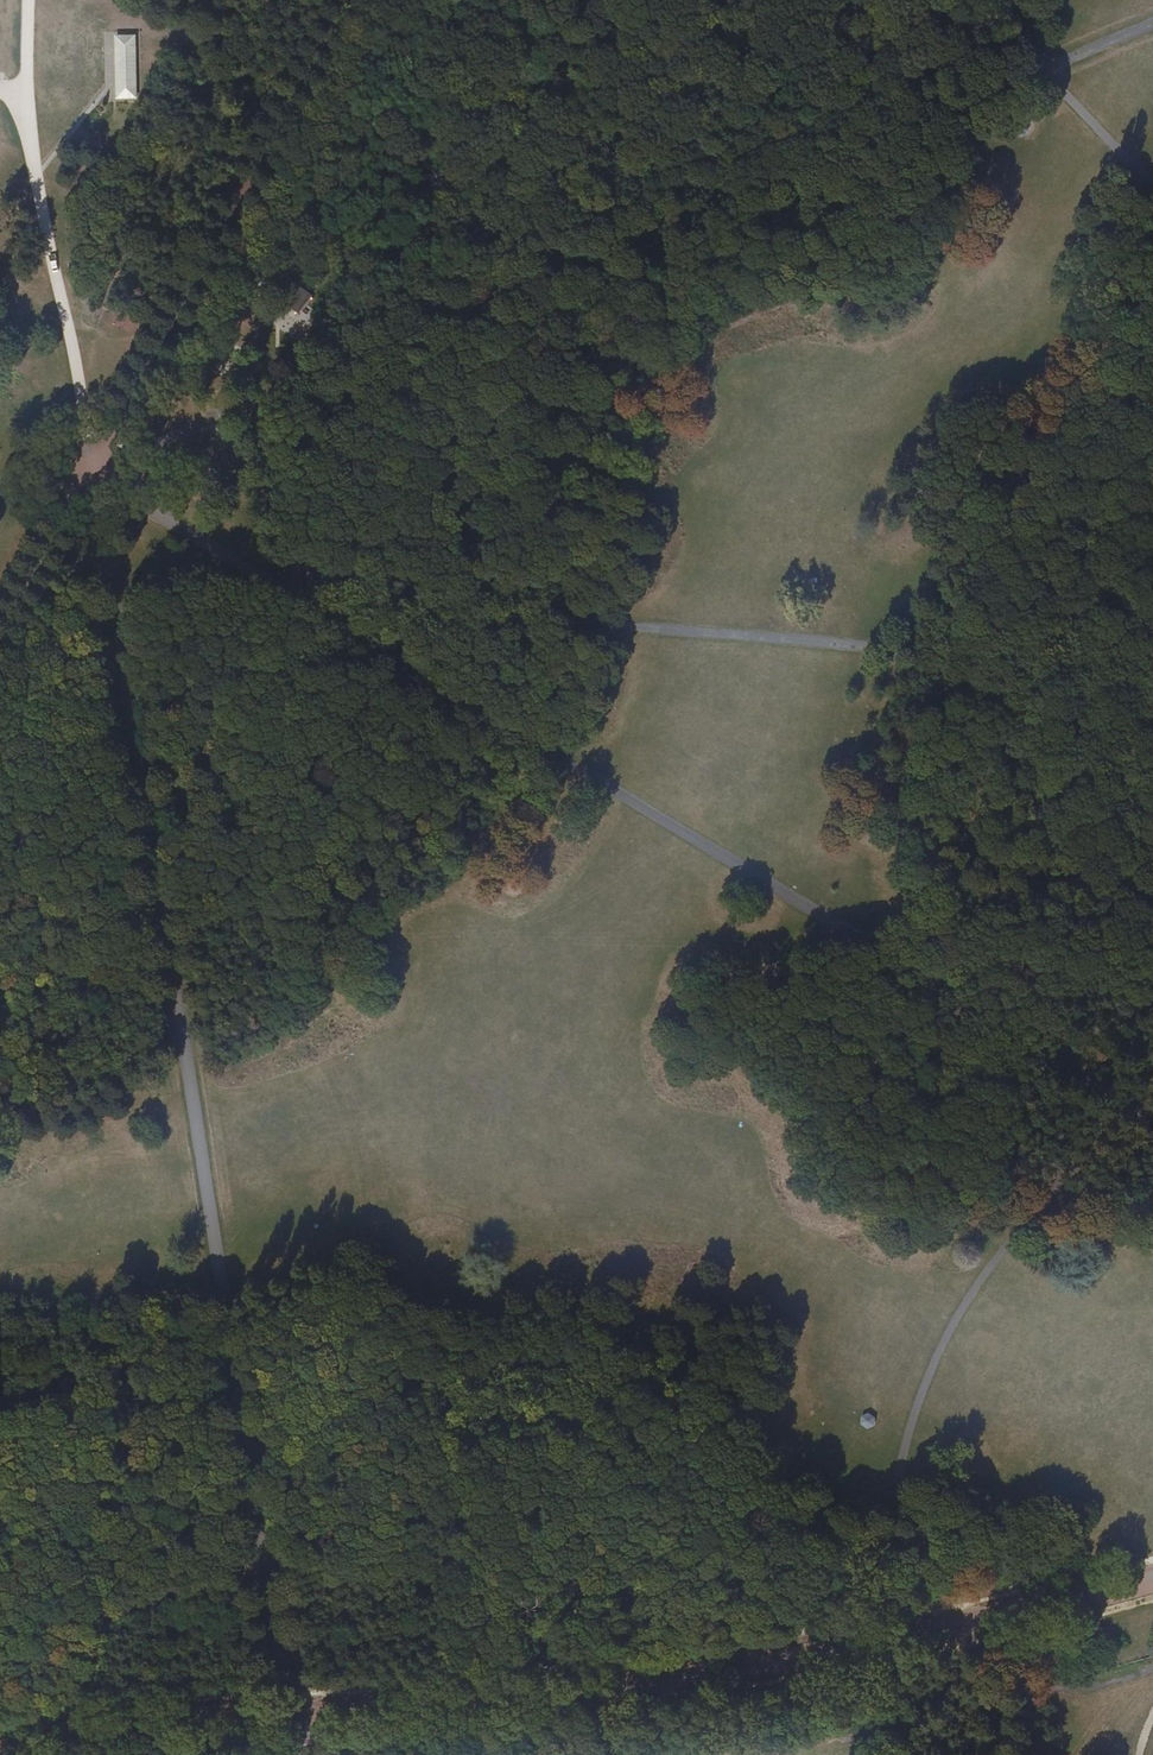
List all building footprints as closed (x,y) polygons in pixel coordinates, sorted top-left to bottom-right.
[(134,30),(112,31),(114,99),(135,99),(134,30)] [(960,103),(956,109),(958,118),(968,118),(972,111),(968,104),(960,103)] [(311,295),(290,281),(278,300),(298,314),(311,295)] [(876,1402),(875,1412),(882,1416),(890,1413),(890,1404),(884,1400),(876,1402)] [(860,1425),(872,1428),(875,1416),(863,1414),(860,1425)]
